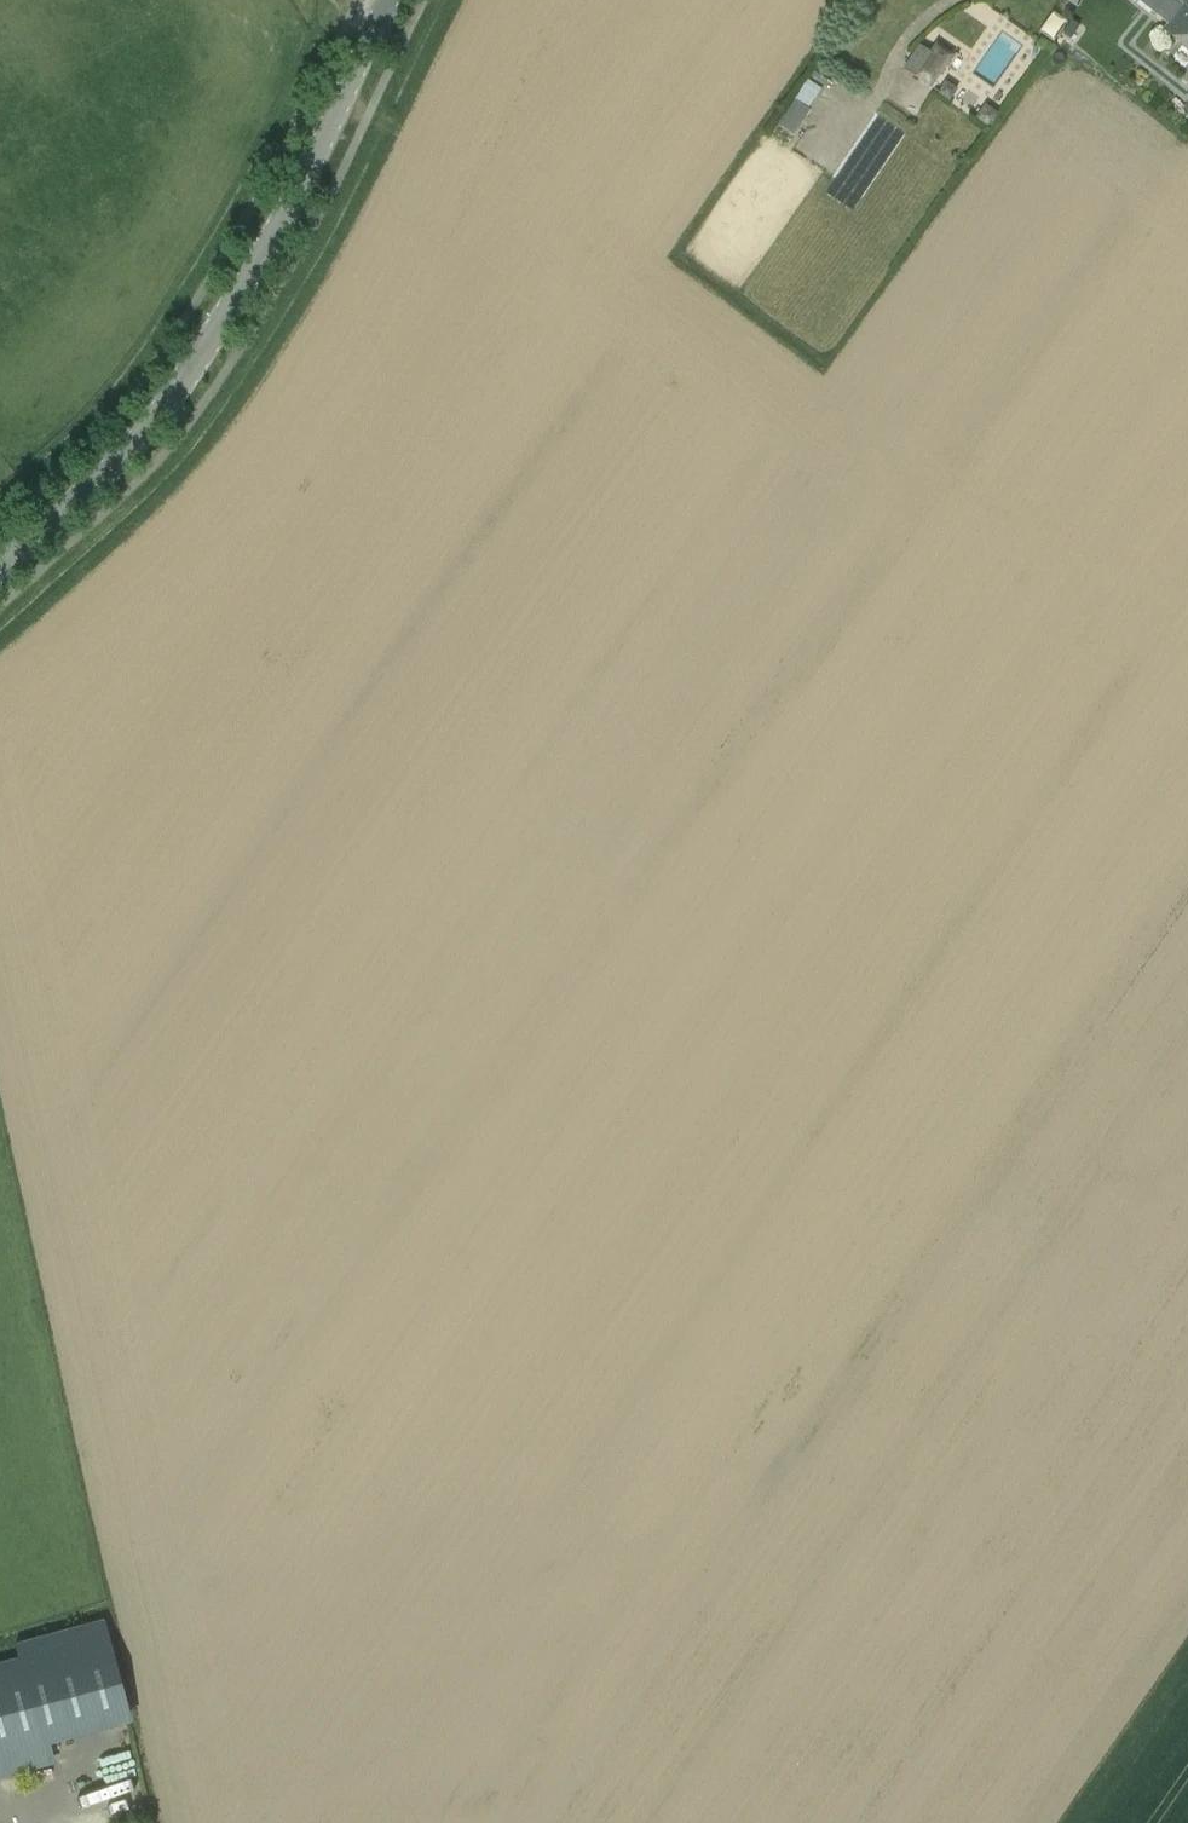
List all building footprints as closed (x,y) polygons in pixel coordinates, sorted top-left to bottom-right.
[(1145,0),(1111,0),(1102,12),(1123,28),(1145,0)] [(1183,5),(1165,28),(1187,47),(1187,9),(1183,5)] [(931,88),(954,54),(936,42),(930,50),(920,43),(904,68),(913,74),(913,75),(931,88)] [(48,1758),(44,1740),(128,1717),(102,1620),(15,1644),(19,1658),(0,1663),(0,1771),(48,1758)]
